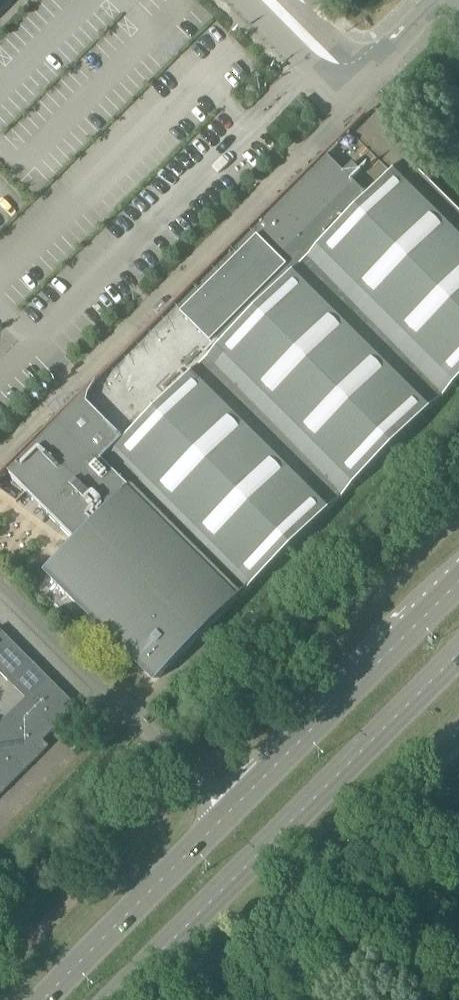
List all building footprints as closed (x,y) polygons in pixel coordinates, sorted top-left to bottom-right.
[(87,616),(92,612),(147,668),(158,679),(236,600),(238,601),(400,440),(458,381),(458,214),(405,160),(367,198),(351,182),(360,173),(351,164),(342,173),(323,154),(246,232),(97,381),(94,384),(92,387),(90,390),(88,393),(86,396),(85,400),(84,403),(84,405),(78,409),(75,404),(61,412),(64,417),(58,420),(5,473),(73,542),(47,568),(54,575),(50,579),(87,616)] [(13,688),(35,666),(0,632),(0,675),(13,688)] [(76,708),(46,678),(25,700),(1,723),(8,729),(0,737),(0,796),(5,791),(48,748),(42,742),(76,708)]
